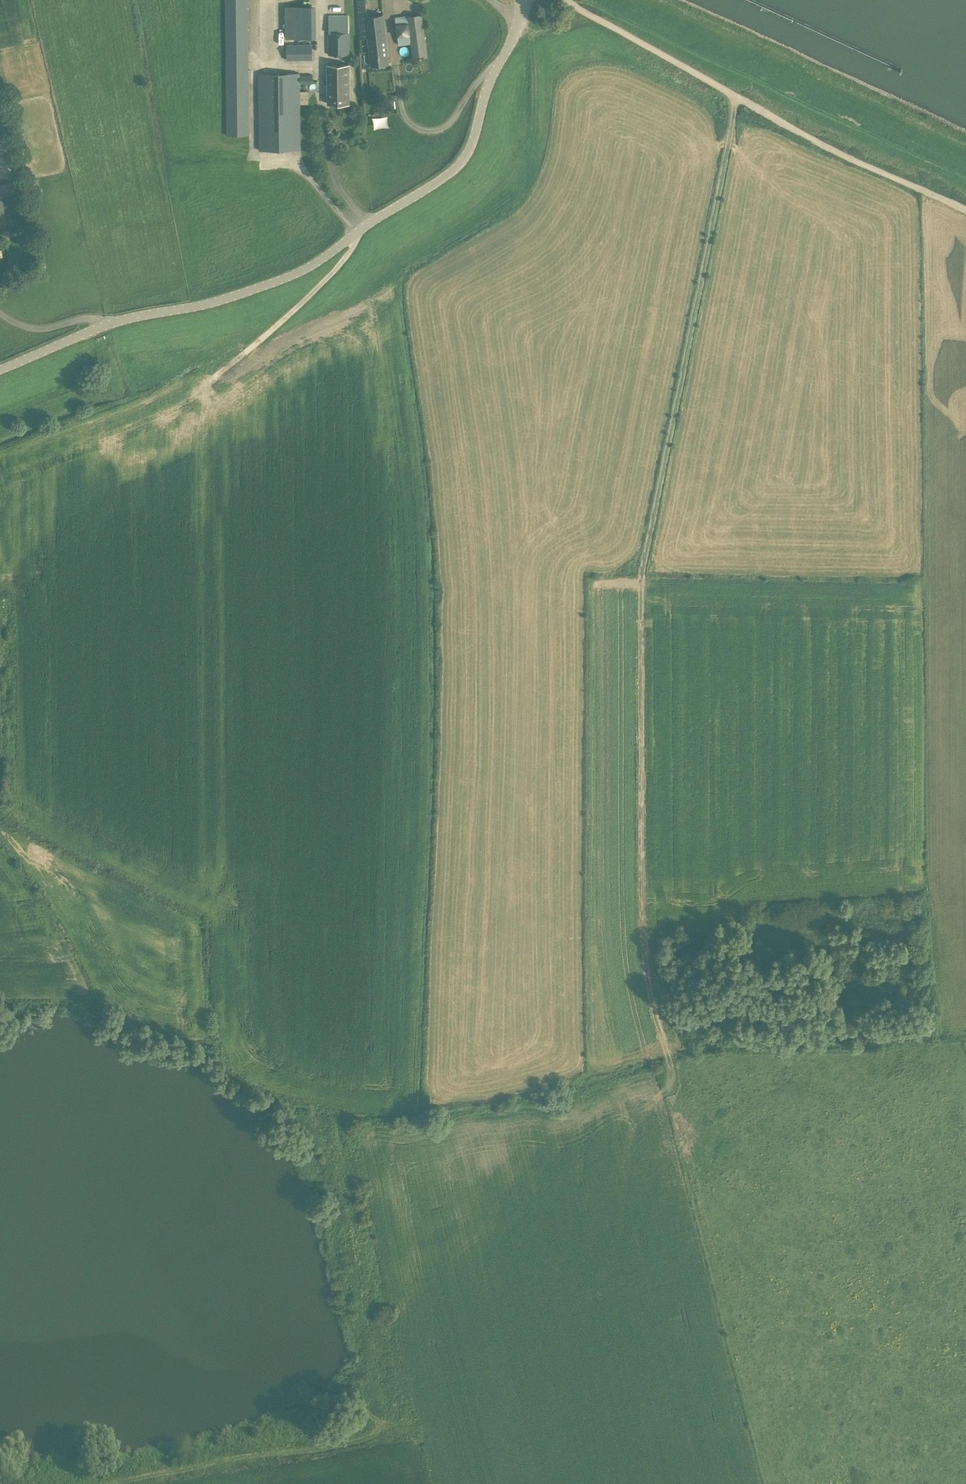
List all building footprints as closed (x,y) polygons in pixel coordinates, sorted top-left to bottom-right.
[(248,0),(225,0),(227,134),(249,134),(248,0)] [(371,62),(371,65),(389,63),(383,14),(367,16),(366,12),(367,12),(366,0),(357,0),(360,39),(368,38),(369,50),(371,62)] [(311,36),(310,4),(284,4),(285,37),(311,36)] [(413,56),(427,54),(421,14),(395,17),(399,45),(411,43),(413,56)] [(348,15),(329,16),(329,54),(349,54),(348,15)] [(313,44),(298,44),(287,44),(287,60),(313,59),(313,44)] [(350,103),(349,64),(327,65),(328,103),(350,103)] [(299,73),(259,73),(260,150),(300,149),(299,84),(313,83),(313,74),(299,75),(299,73)] [(6,221),(1,196),(17,193),(15,181),(0,184),(0,223),(6,221)]
